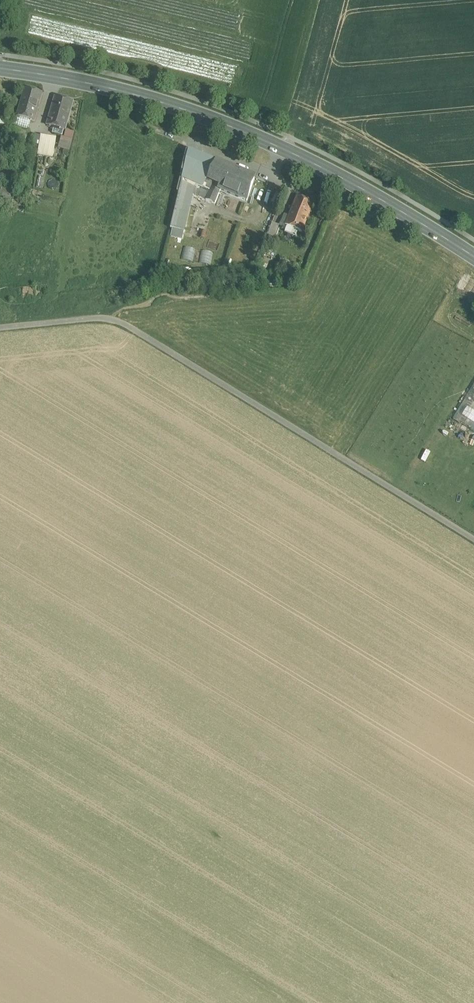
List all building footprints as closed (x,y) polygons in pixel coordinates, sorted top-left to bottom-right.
[(43,93),(25,88),(16,116),(35,121),(43,93)] [(73,102),(56,97),(47,125),(65,130),(73,102)] [(13,108),(6,107),(4,118),(10,120),(11,120),(13,108)] [(4,118),(0,118),(0,124),(8,126),(10,120),(4,118)] [(28,130),(12,125),(10,131),(9,136),(25,140),(28,130)] [(65,142),(71,144),(75,132),(68,131),(66,138),(65,142)] [(32,153),(38,154),(39,147),(41,136),(35,135),(32,153)] [(41,136),(39,147),(53,150),(54,144),(50,143),(51,138),(41,136)] [(69,151),(71,144),(65,142),(66,138),(62,137),(59,148),(69,151)] [(216,164),(189,152),(171,228),(177,230),(184,232),(189,208),(195,185),(203,188),(207,180),(209,181),(216,164)] [(254,179),(217,163),(216,164),(209,181),(207,180),(203,188),(210,191),(206,200),(212,203),(215,204),(221,190),(247,201),(254,179)] [(314,204),(297,197),(285,225),(287,226),(285,232),(295,237),(298,231),(302,233),(314,204)] [(279,226),(272,223),(268,236),(274,239),(279,226)] [(194,261),(196,249),(185,246),(182,259),(194,261)] [(201,263),(213,264),(214,251),(202,250),(201,263)] [(453,419),(473,431),(473,384),(453,419)]
